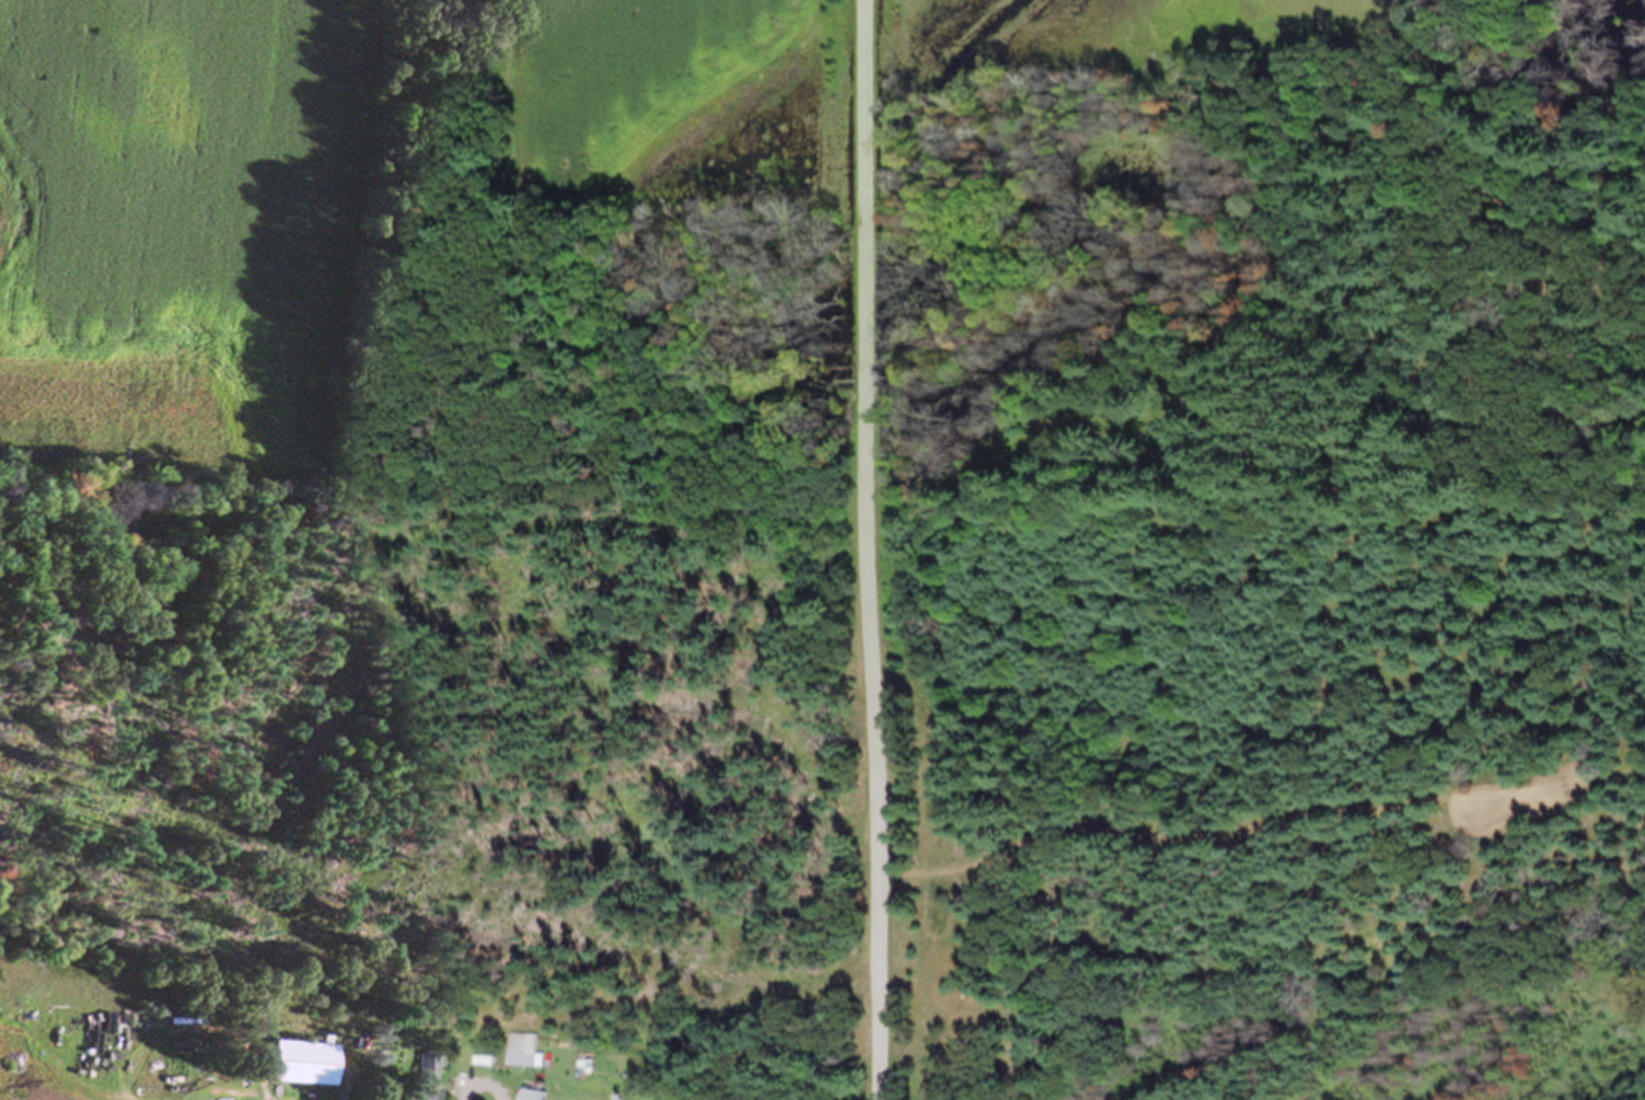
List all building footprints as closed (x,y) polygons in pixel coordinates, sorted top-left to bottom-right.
[(538,1068),(538,1057),(535,1057),(535,1036),(507,1036),(507,1068),(538,1068)] [(331,1047),(267,1043),(264,1085),(328,1089),(331,1047)] [(416,1055),(415,1093),(402,1093),(402,1099),(433,1099),(433,1055),(416,1055)] [(544,1094),(520,1092),(519,1099),(543,1099),(544,1094)]
